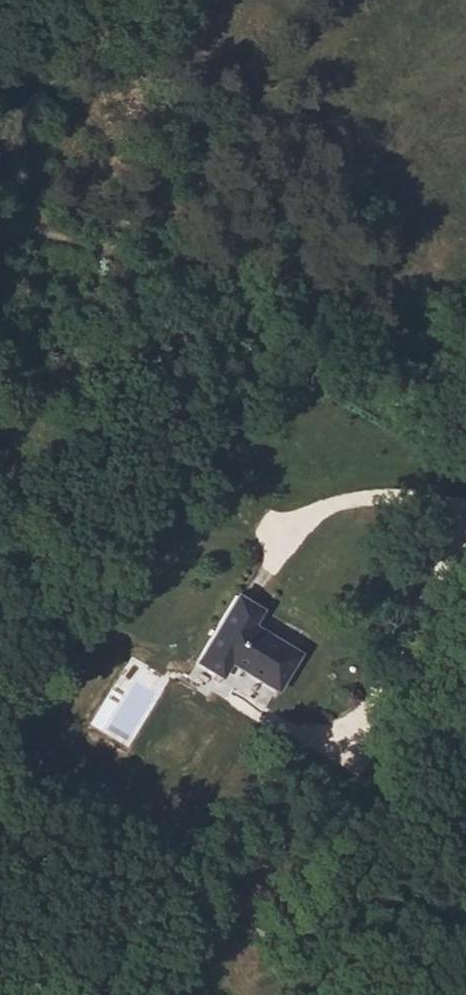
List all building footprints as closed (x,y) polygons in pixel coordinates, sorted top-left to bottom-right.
[(263,612),(238,597),(198,664),(223,679),(232,664),(278,691),(299,657),(252,630),(263,612)]
